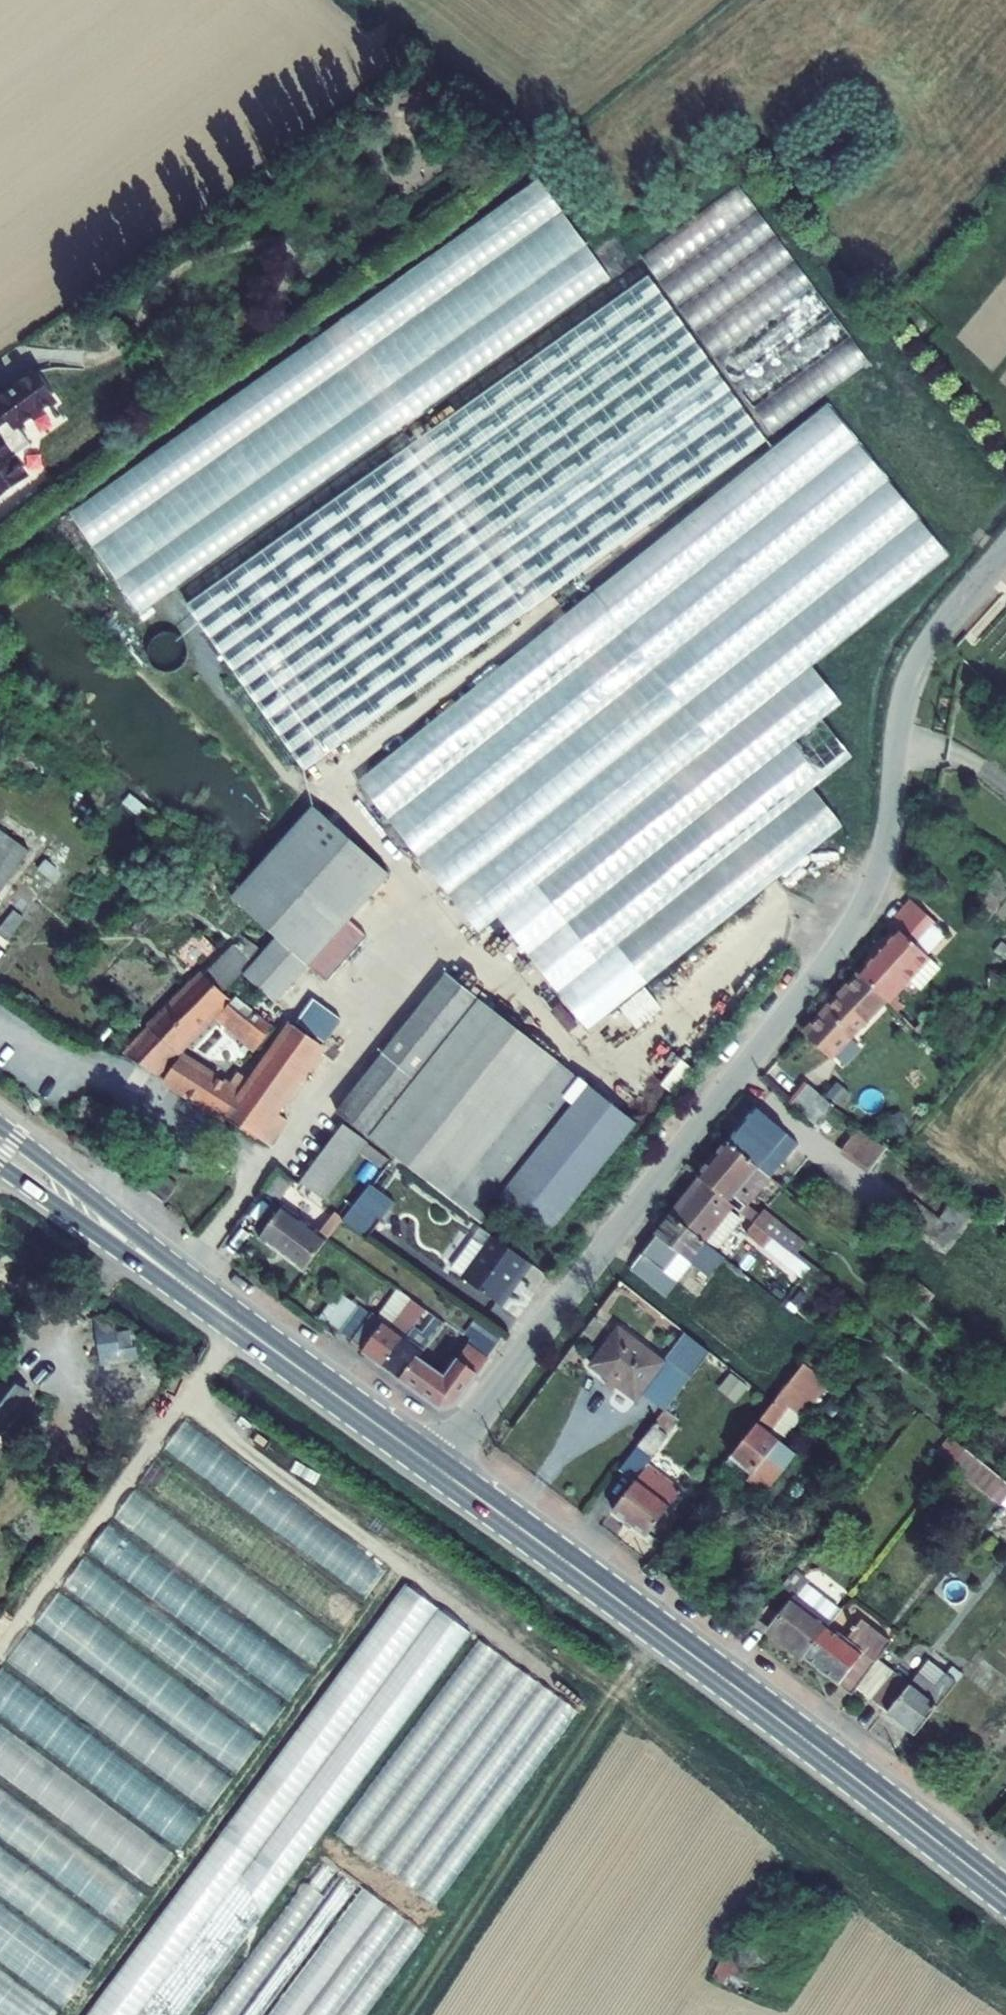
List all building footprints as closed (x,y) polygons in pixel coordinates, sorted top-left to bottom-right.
[(633,284),(425,433),(450,466),(656,315),(633,284)] [(673,327),(464,477),(487,508),(697,358),(673,327)] [(364,342),(83,541),(135,614),(418,411),(364,342)] [(701,379),(499,523),(524,553),(721,407),(701,379)] [(1,510),(42,479),(29,463),(46,450),(33,432),(69,405),(51,381),(15,408),(5,394),(0,398),(0,509),(1,510)] [(952,549),(828,399),(359,778),(481,930),(952,549)] [(732,418),(531,565),(556,597),(756,445),(732,418)] [(403,448),(184,603),(213,641),(428,483),(403,448)] [(439,493),(216,652),(246,685),(458,526),(439,493)] [(473,546),(261,693),(289,732),(495,577),(473,546)] [(510,587),(300,732),(330,761),(529,612),(510,587)] [(819,663),(506,918),(527,943),(840,689),(819,663)] [(810,730),(531,957),(554,984),(833,758),(810,730)] [(801,794),(558,992),(581,1020),(823,821),(801,794)] [(312,807),(233,899),(276,936),(242,975),(275,1003),(308,966),(327,982),(367,936),(348,920),(389,873),(312,807)] [(789,859),(587,1029),(606,1052),(813,882),(789,859)] [(895,938),(905,946),(865,989),(889,1012),(933,966),(944,976),(965,954),(953,944),(919,912),(895,938)] [(14,954),(30,932),(18,924),(2,947),(14,954)] [(518,1265),(632,1129),(436,972),(324,1118),(518,1265)] [(889,1012),(865,989),(814,1042),(839,1066),(889,1012)] [(131,1073),(157,1090),(228,1012),(206,990),(129,1071),(131,1073)] [(297,1027),(329,1042),(341,1016),(308,1001),(297,1027)] [(276,1040),(245,1018),(232,1034),(264,1058),(276,1040)] [(295,1034),(285,1048),(239,1105),(184,1073),(169,1096),(269,1158),(284,1137),(272,1129),(328,1059),(295,1034)] [(264,1058),(232,1034),(224,1044),(257,1066),(264,1058)] [(928,1050),(938,1041),(931,1035),(922,1044),(928,1050)] [(800,1106),(823,1124),(840,1104),(816,1085),(800,1106)] [(800,1143),(756,1107),(727,1142),(770,1177),(800,1143)] [(337,1206),(375,1160),(348,1140),(311,1186),(337,1206)] [(770,1177),(727,1142),(697,1178),(701,1181),(731,1206),(753,1224),(756,1227),(767,1214),(751,1200),(770,1177)] [(731,1206),(701,1181),(670,1221),(700,1244),(717,1222),(732,1234),(741,1222),(727,1211),(731,1206)] [(970,1212),(951,1200),(940,1218),(913,1201),(902,1218),(948,1248),(970,1212)] [(359,1213),(349,1227),(347,1229),(372,1247),(383,1231),(359,1213)] [(309,1280),(332,1249),(289,1219),(266,1249),(309,1280)] [(670,1221),(654,1241),(641,1253),(670,1276),(692,1254),(710,1270),(718,1260),(700,1244),(670,1221)] [(756,1227),(753,1224),(753,1242),(774,1258),(782,1248),(756,1227)] [(530,1276),(496,1251),(468,1288),(501,1315),(530,1276)] [(670,1276),(641,1253),(625,1274),(673,1311),(683,1299),(664,1283),(670,1276)] [(133,1354),(132,1330),(117,1330),(116,1315),(94,1316),(96,1356),(133,1354)] [(370,1327),(358,1319),(341,1342),(354,1350),(370,1327)] [(509,1343),(484,1326),(469,1346),(494,1364),(502,1353),(509,1343)] [(385,1336),(370,1327),(354,1350),(368,1359),(385,1336)] [(459,1339),(445,1329),(436,1342),(450,1352),(459,1339)] [(662,1369),(623,1331),(600,1370),(637,1399),(662,1369)] [(383,1374),(404,1345),(387,1332),(385,1336),(368,1359),(365,1363),(383,1374)] [(64,1351),(40,1333),(0,1384),(0,1413),(8,1419),(23,1401),(64,1351)] [(713,1364),(684,1341),(668,1363),(696,1386),(713,1364)] [(402,1388),(423,1359),(404,1345),(383,1374),(402,1388)] [(432,1370),(443,1355),(432,1346),(423,1359),(402,1388),(443,1418),(456,1415),(494,1364),(469,1346),(461,1356),(467,1361),(452,1383),(446,1379),(432,1370)] [(467,1361),(461,1356),(446,1379),(452,1383),(467,1361)] [(788,1394),(774,1413),(730,1470),(733,1474),(737,1470),(766,1492),(793,1457),(771,1440),(799,1403),(788,1394)] [(23,1401),(8,1419),(0,1413),(0,1439),(6,1444),(33,1409),(23,1401)] [(1005,1512),(1005,1484),(950,1433),(935,1450),(1005,1513),(1005,1512)] [(646,1476),(651,1469),(639,1458),(623,1479),(638,1491),(616,1520),(648,1545),(681,1503),(646,1476)] [(81,1561),(67,1588),(100,1605),(103,1598),(82,1587),(85,1580),(98,1587),(105,1573),(81,1561)] [(458,1622),(389,1577),(101,2014),(199,2014),(458,1622)] [(793,1611),(805,1598),(792,1587),(759,1630),(772,1641),(770,1644),(802,1671),(828,1638),(793,1611)] [(57,1624),(61,1647),(75,1644),(71,1620),(75,1619),(71,1598),(42,1603),(46,1626),(57,1624)] [(836,1628),(845,1616),(828,1603),(818,1613),(836,1628)] [(337,1838),(439,1906),(573,1705),(471,1637),(337,1838)] [(855,1652),(850,1657),(828,1638),(802,1671),(850,1709),(879,1671),(892,1655),(874,1639),(866,1648),(869,1651),(863,1658),(855,1652)] [(890,1689),(869,1715),(914,1748),(939,1715),(953,1697),(926,1676),(907,1702),(890,1689)] [(890,1689),(875,1677),(854,1704),(869,1715),(890,1689)] [(421,1930),(318,1859),(209,2014),(361,2014),(421,1930)] [(733,1940),(713,1978),(735,1989),(755,1952),(733,1940)] [(40,1958),(26,1977),(65,2005),(87,1975),(43,1944),(36,1955),(40,1958)] [(56,2013),(25,1992),(16,2005),(0,1994),(0,2014),(55,2014),(56,2013)]
